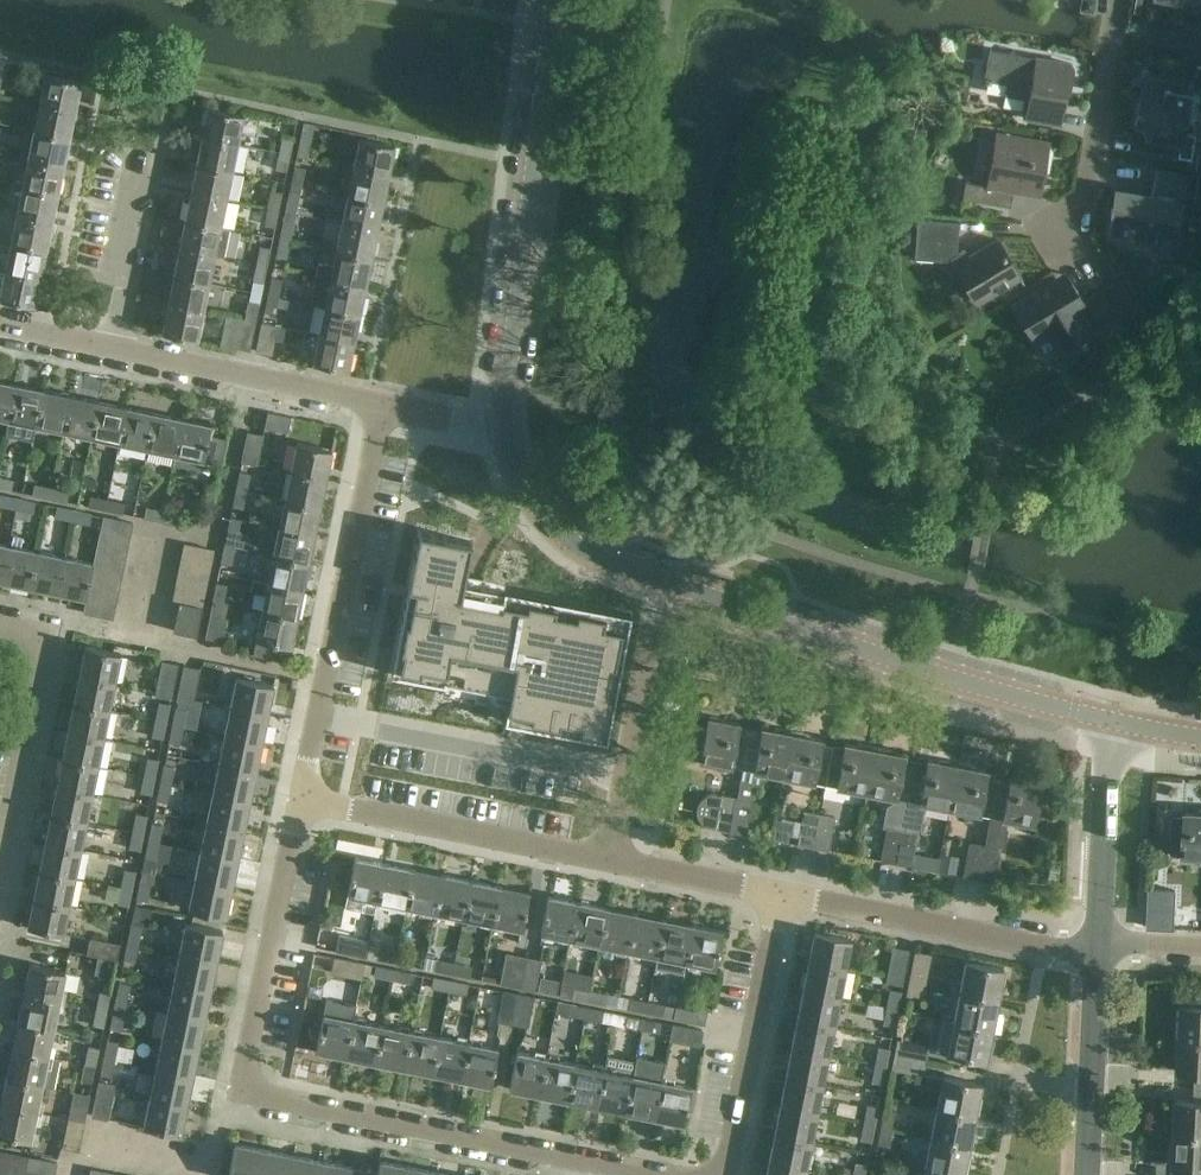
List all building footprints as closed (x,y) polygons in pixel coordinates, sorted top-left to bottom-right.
[(1072,84),(1075,69),(1071,63),(1016,53),(1013,49),(1008,52),(989,49),(984,80),(1006,84),(1004,95),(1028,99),(1025,118),(1060,124),(1067,83),(1072,84)] [(45,74),(39,102),(74,109),(80,81),(45,74)] [(1170,88),(1168,88),(1169,80),(1143,76),(1135,125),(1147,127),(1143,150),(1190,158),(1195,134),(1183,132),(1189,96),(1169,92),(1170,88)] [(39,102),(34,130),(69,137),(74,109),(39,102)] [(208,108),(202,136),(237,143),(243,114),(208,108)] [(34,130),(28,158),(63,165),(69,137),(34,130)] [(996,132),(996,135),(987,185),(965,181),(962,198),(1010,206),(1013,191),(1039,196),(1049,141),(996,132)] [(280,152),(289,154),(293,137),(283,135),(280,152)] [(202,136),(197,164),(232,171),(237,143),(202,136)] [(388,174),(394,145),(359,138),(353,167),(388,174)] [(306,157),(310,141),(300,139),(297,155),(306,157)] [(289,154),(280,152),(276,169),(286,171),(289,154)] [(28,158),(22,186),(57,193),(63,165),(28,158)] [(197,164),(191,191),(226,199),(232,171),(197,164)] [(291,183),(301,185),(304,169),(294,166),(291,183)] [(382,202),(388,174),(353,167),(347,195),(382,202)] [(1111,209),(1111,234),(1151,234),(1173,238),(1179,203),(1182,204),(1187,174),(1156,169),(1152,198),(1117,191),(1114,209),(1111,209)] [(301,185),(291,183),(287,200),(298,202),(301,185)] [(22,186),(17,214),(52,221),(57,193),(22,186)] [(191,191),(185,220),(220,227),(226,199),(191,191)] [(268,207),(278,209),(281,193),(272,191),(268,207)] [(376,230),(382,202),(347,195),(342,222),(376,230)] [(278,209),(268,207),(265,225),(274,227),(278,209)] [(279,239),(290,241),(295,214),(285,212),(283,222),(279,239)] [(17,214),(11,241),(46,249),(52,221),(17,214)] [(917,219),(915,259),(952,261),(976,301),(1019,276),(997,239),(969,256),(964,249),(957,253),(959,222),(917,219)] [(185,220),(179,247),(215,255),(220,227),(185,220)] [(371,258),(376,230),(342,222),(336,251),(371,258)] [(290,241),(279,239),(276,256),(286,258),(290,241)] [(11,241),(5,269),(40,277),(46,249),(11,241)] [(179,247),(174,276),(209,283),(215,255),(179,247)] [(257,263),(266,265),(270,249),(260,247),(257,263)] [(365,285),(371,258),(336,251),(333,266),(318,263),(315,276),(365,285)] [(266,265),(257,263),(253,280),(263,282),(266,265)] [(40,277),(5,269),(0,295),(0,298),(34,305),(40,277)] [(1082,343),(1086,341),(1084,338),(1095,332),(1082,311),(1086,308),(1064,272),(1013,304),(1034,339),(1046,332),(1059,353),(1080,340),(1082,343)] [(174,276),(168,303),(203,310),(209,283),(174,276)] [(359,313),(365,285),(315,276),(312,288),(328,291),(324,307),(359,313)] [(268,295),(278,297),(282,280),(271,278),(268,295)] [(278,297),(268,295),(265,311),(275,313),(278,297)] [(245,319),(255,321),(258,304),(249,302),(245,319)] [(197,339),(203,310),(168,303),(162,332),(197,339)] [(353,342),(359,313),(324,307),(319,334),(353,342)] [(255,321),(245,319),(241,318),(234,347),(249,350),(255,321)] [(277,325),(262,322),(256,351),(271,354),(277,325)] [(348,370),(353,342),(319,334),(313,363),(348,370)] [(15,384),(0,381),(0,418),(8,420),(15,384)] [(43,390),(15,384),(8,420),(36,425),(43,390)] [(36,425),(64,431),(71,396),(43,390),(36,425)] [(64,431),(91,437),(98,402),(71,396),(64,431)] [(91,437),(119,443),(126,408),(98,402),(91,437)] [(119,443),(147,448),(154,413),(126,408),(119,443)] [(147,448),(175,454),(182,419),(154,413),(147,448)] [(182,419),(175,454),(173,465),(201,471),(203,460),(222,464),(227,439),(208,435),(210,425),(182,419)] [(256,464),(262,435),(248,433),(242,461),(256,464)] [(296,442),(290,471),(326,478),(331,450),(296,442)] [(320,506),(326,478),(290,471),(285,499),(320,506)] [(236,489),(246,491),(250,474),(240,472),(236,489)] [(10,491),(12,480),(0,478),(0,488),(10,491)] [(49,499),(51,488),(35,485),(32,495),(49,499)] [(51,488),(49,499),(66,502),(68,492),(51,488)] [(246,491),(236,489),(232,506),(243,508),(246,491)] [(0,496),(0,507),(16,510),(19,498),(0,494),(0,496)] [(105,510),(107,500),(90,496),(88,507),(105,510)] [(33,514),(35,501),(19,498),(16,510),(33,514)] [(314,534),(320,506),(285,499),(279,527),(314,534)] [(107,500),(105,510),(122,514),(124,504),(107,500)] [(57,506),(54,518),(72,522),(74,510),(57,506)] [(161,522),(163,511),(146,508),(144,518),(161,522)] [(89,525),(91,514),(74,510),(72,522),(89,525)] [(163,511),(161,522),(178,525),(180,515),(163,511)] [(129,537),(132,523),(103,517),(100,531),(129,537)] [(308,561),(314,534),(279,527),(273,554),(308,561)] [(225,545),(235,547),(238,530),(228,528),(225,545)] [(415,529),(387,672),(507,695),(503,720),(603,740),(629,613),(459,582),(467,539),(415,529)] [(126,550),(129,537),(100,531),(97,544),(126,550)] [(8,546),(0,544),(0,580),(1,581),(8,546)] [(123,565),(126,550),(97,544),(94,558),(123,565)] [(181,558),(211,564),(214,550),(184,544),(181,558)] [(235,547),(225,545),(221,561),(231,564),(235,547)] [(1,581),(29,587),(36,552),(8,546),(1,581)] [(29,587),(56,592),(64,558),(36,552),(29,587)] [(302,590),(308,561),(273,554),(267,583),(302,590)] [(93,564),(64,558),(56,592),(86,599),(89,585),(91,571),(93,564)] [(121,578),(123,565),(94,558),(93,564),(91,571),(121,578)] [(178,572),(208,579),(211,564),(181,558),(178,572)] [(118,591),(121,578),(91,571),(89,585),(118,591)] [(208,579),(178,572),(175,586),(205,592),(208,579)] [(302,590),(267,583),(252,580),(250,592),(265,594),(262,610),(297,617),(302,590)] [(213,600),(223,602),(227,585),(217,584),(213,600)] [(115,605),(118,591),(89,585),(86,599),(115,605)] [(205,592),(175,586),(173,600),(202,607),(205,592)] [(112,619),(115,605),(86,599),(83,613),(112,619)] [(223,602),(213,600),(206,638),(220,640),(228,604),(223,602)] [(196,636),(202,607),(179,602),(173,631),(196,636)] [(297,617),(262,610),(253,654),(273,658),(276,643),(291,646),(297,617)] [(79,675),(114,682),(120,654),(85,646),(79,675)] [(177,665),(163,662),(156,696),(170,699),(177,665)] [(199,670),(185,667),(177,701),(192,704),(199,670)] [(108,711),(114,682),(79,675),(73,703),(108,711)] [(230,707),(267,715),(274,685),(236,677),(230,707)] [(171,704),(159,702),(155,721),(167,724),(171,704)] [(103,738),(108,711),(73,703),(68,730),(103,738)] [(186,709),(174,707),(171,725),(183,727),(195,729),(196,724),(188,723),(188,719),(184,718),(186,709)] [(261,744),(267,715),(230,707),(224,736),(261,744)] [(686,757),(742,768),(749,732),(737,729),(739,723),(708,717),(706,729),(692,726),(686,757)] [(151,737),(163,740),(167,724),(155,721),(151,737)] [(167,743),(179,746),(183,727),(171,725),(167,743)] [(742,768),(783,776),(792,733),(762,727),(761,734),(749,732),(742,768)] [(97,766),(103,738),(68,730),(62,758),(97,766)] [(783,776),(825,784),(832,748),(820,746),(822,739),(792,733),(783,776)] [(255,772),(261,744),(224,736),(218,765),(255,772)] [(825,784),(866,791),(875,749),(845,743),(843,750),(832,748),(825,784)] [(875,749),(866,791),(890,796),(889,805),(887,807),(882,828),(886,829),(880,860),(895,863),(908,799),(915,763),(903,761),(904,755),(875,749)] [(159,760),(146,757),(143,777),(155,780),(159,760)] [(91,794),(97,766),(62,758),(56,786),(91,794)] [(915,763),(908,799),(895,863),(911,866),(917,834),(920,835),(924,812),(922,810),(923,802),(949,807),(957,765),(927,759),(926,766),(915,763)] [(175,767),(162,765),(159,781),(171,784),(175,767)] [(249,801),(255,772),(218,765),(212,793),(249,801)] [(949,807),(990,815),(997,780),(986,777),(987,771),(957,765),(949,807)] [(985,845),(978,879),(994,882),(1000,851),(1003,851),(1007,829),(1003,823),(1004,817),(1032,823),(1041,781),(1010,775),(1009,782),(997,780),(990,815),(985,845)] [(140,793),(153,795),(155,780),(143,777),(140,793)] [(155,800),(168,803),(171,784),(159,781),(155,800)] [(730,831),(746,834),(752,801),(755,784),(741,781),(738,798),(736,798),(732,817),(730,831)] [(86,822),(91,794),(56,786),(50,814),(86,822)] [(243,830),(249,801),(212,793),(206,822),(243,830)] [(708,827),(711,828),(730,831),(732,817),(736,798),(716,793),(712,793),(708,794),(704,796),(701,798),(698,801),(698,802),(696,805),(696,808),(696,811),(697,814),(700,820),(703,823),(706,826),(708,827)] [(812,847),(818,814),(804,811),(797,844),(812,847)] [(1186,811),(1186,814),(1173,814),(1171,855),(1200,856),(1200,811),(1186,811)] [(80,850),(86,822),(50,814),(45,842),(80,850)] [(147,816),(135,814),(131,832),(143,835),(147,816)] [(818,814),(812,847),(828,850),(834,817),(818,814)] [(237,859),(243,830),(206,822),(200,851),(237,859)] [(163,825),(151,823),(148,839),(159,842),(163,825)] [(128,848),(140,851),(143,835),(131,832),(128,848)] [(144,858),(156,860),(159,842),(148,839),(144,858)] [(74,877),(80,850),(45,842),(39,870),(74,877)] [(978,879),(985,845),(969,842),(963,876),(978,879)] [(231,888),(237,859),(200,851),(194,880),(231,888)] [(355,857),(344,908),(374,914),(377,900),(384,863),(355,857)] [(941,857),(939,869),(955,873),(957,861),(941,857)] [(413,868),(384,863),(377,900),(405,906),(413,868)] [(442,874),(413,868),(405,906),(434,912),(442,874)] [(136,872),(124,869),(120,887),(133,890),(136,872)] [(69,906),(74,877),(39,870),(34,898),(69,906)] [(139,881),(136,900),(147,901),(152,872),(142,871),(140,881),(139,881)] [(471,880),(442,874),(434,912),(463,917),(471,880)] [(231,888),(194,880),(188,909),(225,917),(231,888)] [(500,885),(471,880),(463,917),(492,923),(500,885)] [(500,885),(492,923),(521,929),(529,891),(513,888),(500,885)] [(117,904),(129,907),(133,890),(120,887),(117,904)] [(1150,889),(1148,926),(1174,928),(1176,890),(1150,889)] [(569,939),(577,902),(548,896),(541,933),(569,939)] [(69,906),(34,898),(28,927),(63,934),(69,906)] [(605,908),(577,902),(569,939),(598,944),(605,908)] [(635,913),(605,908),(598,944),(627,950),(635,913)] [(663,919),(635,913),(627,950),(656,956),(663,919)] [(692,925),(663,919),(656,956),(685,961),(692,925)] [(142,925),(129,923),(126,941),(139,943),(142,925)] [(180,952),(216,960),(222,930),(186,923),(180,952)] [(692,925),(685,961),(715,967),(722,931),(692,925)] [(809,961),(845,968),(851,939),(814,932),(809,961)] [(366,956),(369,941),(339,935),(336,950),(366,956)] [(86,955),(116,961),(119,944),(89,938),(86,955)] [(123,960),(135,962),(139,943),(126,941),(123,960)] [(908,950),(893,947),(886,982),(901,984),(908,950)] [(394,962),(396,952),(379,948),(377,958),(394,962)] [(180,952),(174,981),(210,988),(216,960),(180,952)] [(396,952),(394,962),(411,965),(413,955),(396,952)] [(909,982),(924,985),(930,955),(915,952),(909,982)] [(520,986),(525,957),(506,953),(500,983),(520,986)] [(361,978),(364,963),(334,957),(331,972),(361,978)] [(525,957),(520,986),(535,989),(540,960),(525,957)] [(452,973),(454,963),(437,960),(434,970),(452,973)] [(809,961),(803,990),(839,998),(845,968),(809,961)] [(960,992),(998,1000),(1003,970),(966,962),(960,992)] [(454,963),(452,973),(468,977),(470,967),(454,963)] [(24,993),(60,1000),(66,971),(30,964),(24,993)] [(390,980),(393,969),(375,966),(373,976),(390,980)] [(329,972),(312,969),(309,985),(326,988),(329,972)] [(393,969),(390,980),(407,983),(409,972),(393,969)] [(587,1000),(589,990),(593,971),(584,969),(581,988),(573,986),(571,997),(587,1000)] [(448,991),(450,981),(433,977),(431,988),(448,991)] [(540,977),(537,991),(556,995),(559,980),(540,977)] [(561,978),(558,995),(567,997),(570,980),(561,978)] [(174,981),(168,1009),(204,1017),(210,988),(174,981)] [(450,981),(448,991),(465,995),(467,984),(450,981)] [(130,984),(117,982),(114,998),(127,1000),(130,984)] [(924,985),(909,982),(907,995),(921,997),(924,985)] [(901,991),(890,989),(887,1007),(898,1009),(901,991)] [(589,990),(587,1000),(604,1003),(606,993),(589,990)] [(834,1026),(839,998),(803,990),(797,1019),(834,1026)] [(96,1008),(106,1010),(110,993),(100,991),(96,1008)] [(512,1024),(518,994),(503,991),(497,1021),(512,1024)] [(960,992),(954,1022),(992,1030),(998,1000),(960,992)] [(24,993),(18,1021),(54,1028),(60,1000),(24,993)] [(518,994),(512,1024),(527,1027),(533,997),(518,994)] [(645,1011),(647,1001),(618,996),(616,1006),(645,1011)] [(109,1030),(121,1032),(127,1000),(114,998),(111,1017),(109,1030)] [(647,1001),(645,1011),(662,1015),(664,1004),(647,1001)] [(677,1002),(674,1017),(703,1023),(707,1008),(677,1002)] [(583,1018),(586,1007),(569,1004),(567,1014),(583,1018)] [(898,1009),(887,1007),(868,1004),(867,1013),(884,1016),(883,1025),(895,1027),(898,1009)] [(1200,1038),(1200,1005),(1181,1004),(1180,1037),(1200,1038)] [(586,1007),(583,1018),(601,1021),(603,1011),(586,1007)] [(106,1010),(96,1008),(93,1025),(103,1027),(106,1010)] [(168,1009),(162,1038),(199,1046),(204,1017),(168,1009)] [(345,1056),(353,1019),(323,1013),(316,1050),(345,1056)] [(642,1029),(644,1019),(627,1016),(625,1026),(642,1029)] [(381,1024),(353,1019),(345,1056),(374,1062),(381,1024)] [(644,1019),(642,1029),(659,1032),(661,1022),(644,1019)] [(828,1056),(834,1026),(797,1019),(791,1048),(828,1056)] [(992,1030),(954,1022),(943,1020),(937,1050),(986,1060),(992,1030)] [(18,1021),(12,1049),(48,1056),(54,1028),(18,1021)] [(410,1030),(381,1024),(374,1062),(403,1068),(410,1030)] [(672,1024),(669,1040),(699,1045),(702,1031),(672,1024)] [(439,1036),(410,1030),(403,1068),(431,1073),(439,1036)] [(468,1042),(439,1036),(431,1073),(461,1079),(468,1042)] [(1180,1037),(1179,1071),(1200,1072),(1200,1038),(1180,1037)] [(162,1038),(156,1068),(193,1076),(199,1046),(162,1038)] [(118,1042),(106,1040),(103,1056),(115,1059),(118,1042)] [(926,1061),(929,1046),(898,1040),(895,1054),(926,1061)] [(468,1042),(461,1079),(490,1085),(498,1048),(468,1042)] [(85,1064),(95,1066),(99,1049),(88,1047),(85,1064)] [(822,1084),(828,1056),(791,1048),(786,1077),(822,1084)] [(890,1050),(878,1048),(875,1065),(886,1068),(890,1050)] [(7,1076),(42,1084),(54,1086),(59,1059),(48,1056),(12,1049),(7,1076)] [(538,1094),(546,1058),(517,1052),(509,1088),(538,1094)] [(940,1091),(937,1107),(975,1115),(981,1084),(943,1076),(942,1078),(923,1074),(926,1061),(895,1054),(892,1069),(915,1074),(913,1085),(940,1091)] [(99,1075),(111,1078),(115,1059),(103,1056),(99,1075)] [(574,1064),(546,1058),(538,1094),(567,1100),(574,1064)] [(95,1066),(85,1064),(81,1081),(92,1083),(95,1066)] [(603,1069),(574,1064),(567,1100),(596,1106),(603,1069)] [(872,1083),(883,1085),(886,1068),(875,1065),(872,1083)] [(156,1068),(150,1096),(187,1104),(193,1076),(156,1068)] [(633,1075),(603,1069),(596,1106),(625,1112),(633,1075)] [(661,1081),(633,1075),(625,1112),(653,1118),(661,1081)] [(37,1112),(42,1084),(7,1076),(1,1104),(37,1112)] [(817,1113),(822,1084),(786,1077),(780,1106),(817,1113)] [(92,1115),(107,1119),(114,1084),(99,1081),(92,1115)] [(661,1081),(653,1118),(683,1124),(691,1087),(661,1081)] [(181,1134),(187,1104),(150,1096),(144,1126),(181,1134)] [(1200,1134),(1200,1100),(1177,1099),(1175,1132),(1200,1134)] [(0,1108),(0,1134),(31,1141),(37,1112),(1,1104),(0,1108)] [(811,1142),(817,1113),(780,1106),(774,1135),(811,1142)] [(878,1108),(867,1106),(863,1123),(875,1125),(878,1108)] [(86,1110),(76,1108),(70,1107),(68,1118),(84,1121),(86,1110)] [(895,1109),(883,1107),(880,1127),(891,1129),(895,1109)] [(937,1107),(931,1137),(969,1145),(975,1115),(937,1107)] [(78,1150),(84,1121),(68,1118),(62,1147),(78,1150)] [(860,1140),(871,1142),(875,1125),(863,1123),(860,1140)] [(877,1145),(888,1147),(891,1129),(880,1127),(877,1145)] [(1175,1132),(1173,1165),(1198,1166),(1197,1174),(1200,1174),(1200,1134),(1175,1132)] [(806,1171),(811,1142),(774,1135),(769,1163),(806,1171)] [(931,1137),(925,1167),(963,1174),(969,1145),(931,1137)] [(32,1152),(56,1157),(58,1147),(34,1142),(32,1152)] [(235,1142),(228,1174),(259,1174),(265,1148),(235,1142)] [(293,1154),(265,1148),(259,1174),(289,1174),(293,1154)] [(28,1157),(0,1151),(0,1166),(25,1171),(28,1157)] [(322,1160),(293,1154),(289,1174),(319,1174),(322,1160)] [(25,1171),(45,1174),(55,1174),(58,1163),(28,1157),(25,1171)] [(352,1168),(353,1166),(322,1160),(319,1174),(350,1174),(352,1168)] [(379,1160),(376,1173),(376,1174),(407,1174),(409,1166),(379,1160)] [(806,1171),(769,1163),(766,1174),(805,1174),(806,1171)] [(855,1163),(852,1174),(865,1174),(867,1165),(855,1163)] [(0,1166),(0,1174),(24,1174),(25,1171),(0,1166)] [(437,1171),(409,1166),(407,1174),(437,1174),(437,1171)] [(925,1167),(924,1174),(963,1174),(925,1167)]
